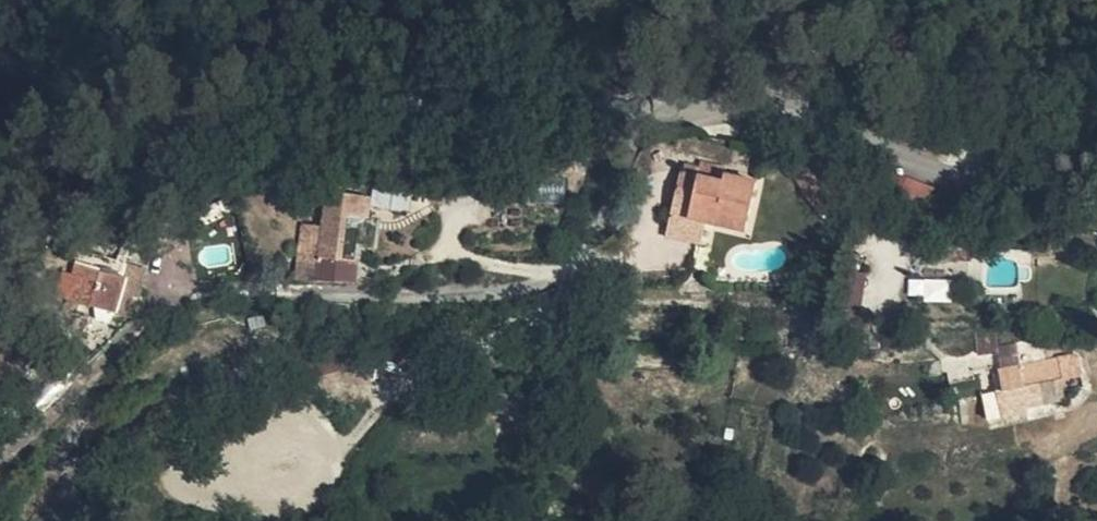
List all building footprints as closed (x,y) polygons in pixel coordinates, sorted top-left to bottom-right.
[(671,215),(706,223),(745,232),(756,184),(724,177),(723,184),(681,173),(671,215)] [(295,247),(358,242),(360,222),(364,222),(366,199),(321,193),(318,227),(298,225),(295,247)] [(702,244),(706,223),(671,215),(667,235),(702,244)] [(358,242),(374,240),(377,223),(364,222),(360,222),(358,242)] [(372,265),(374,240),(358,242),(356,263),(372,265)] [(356,263),(358,242),(295,247),(294,263),(313,266),(314,257),(356,263)] [(844,269),(861,271),(862,251),(846,250),(844,269)] [(74,305),(96,310),(120,317),(125,299),(133,301),(140,271),(121,266),(118,278),(95,273),(93,285),(80,282),(74,305)] [(863,271),(861,271),(844,269),(839,313),(858,315),(863,271)] [(1003,371),(1005,391),(1064,382),(1061,361),(1003,371)]
